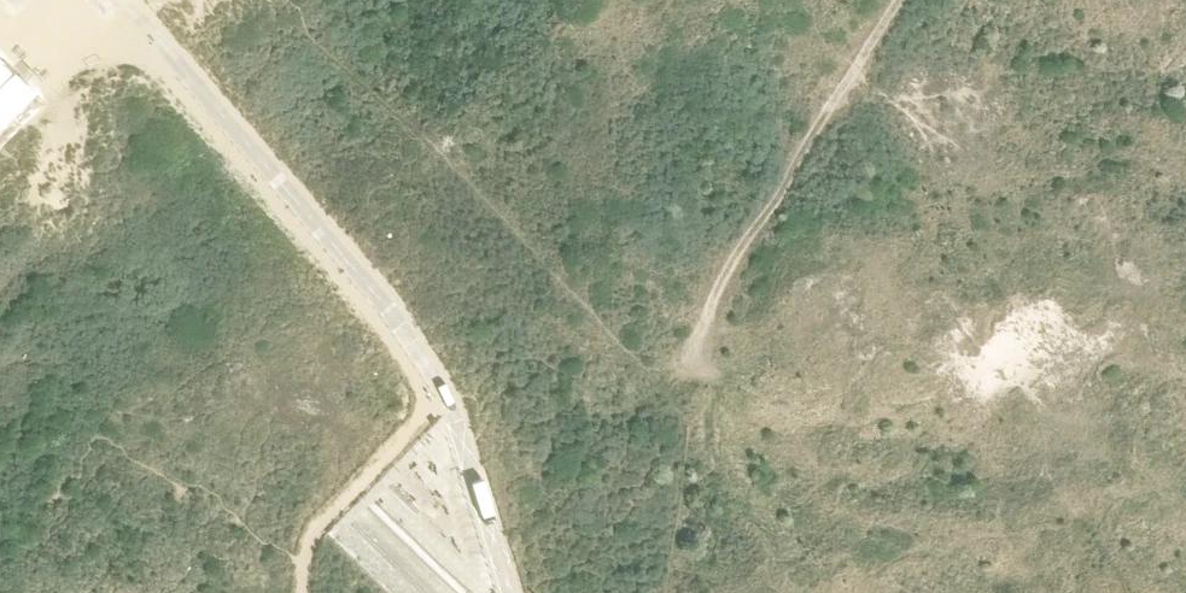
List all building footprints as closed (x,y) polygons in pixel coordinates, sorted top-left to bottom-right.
[(0,56),(0,129),(36,92),(0,56)]
